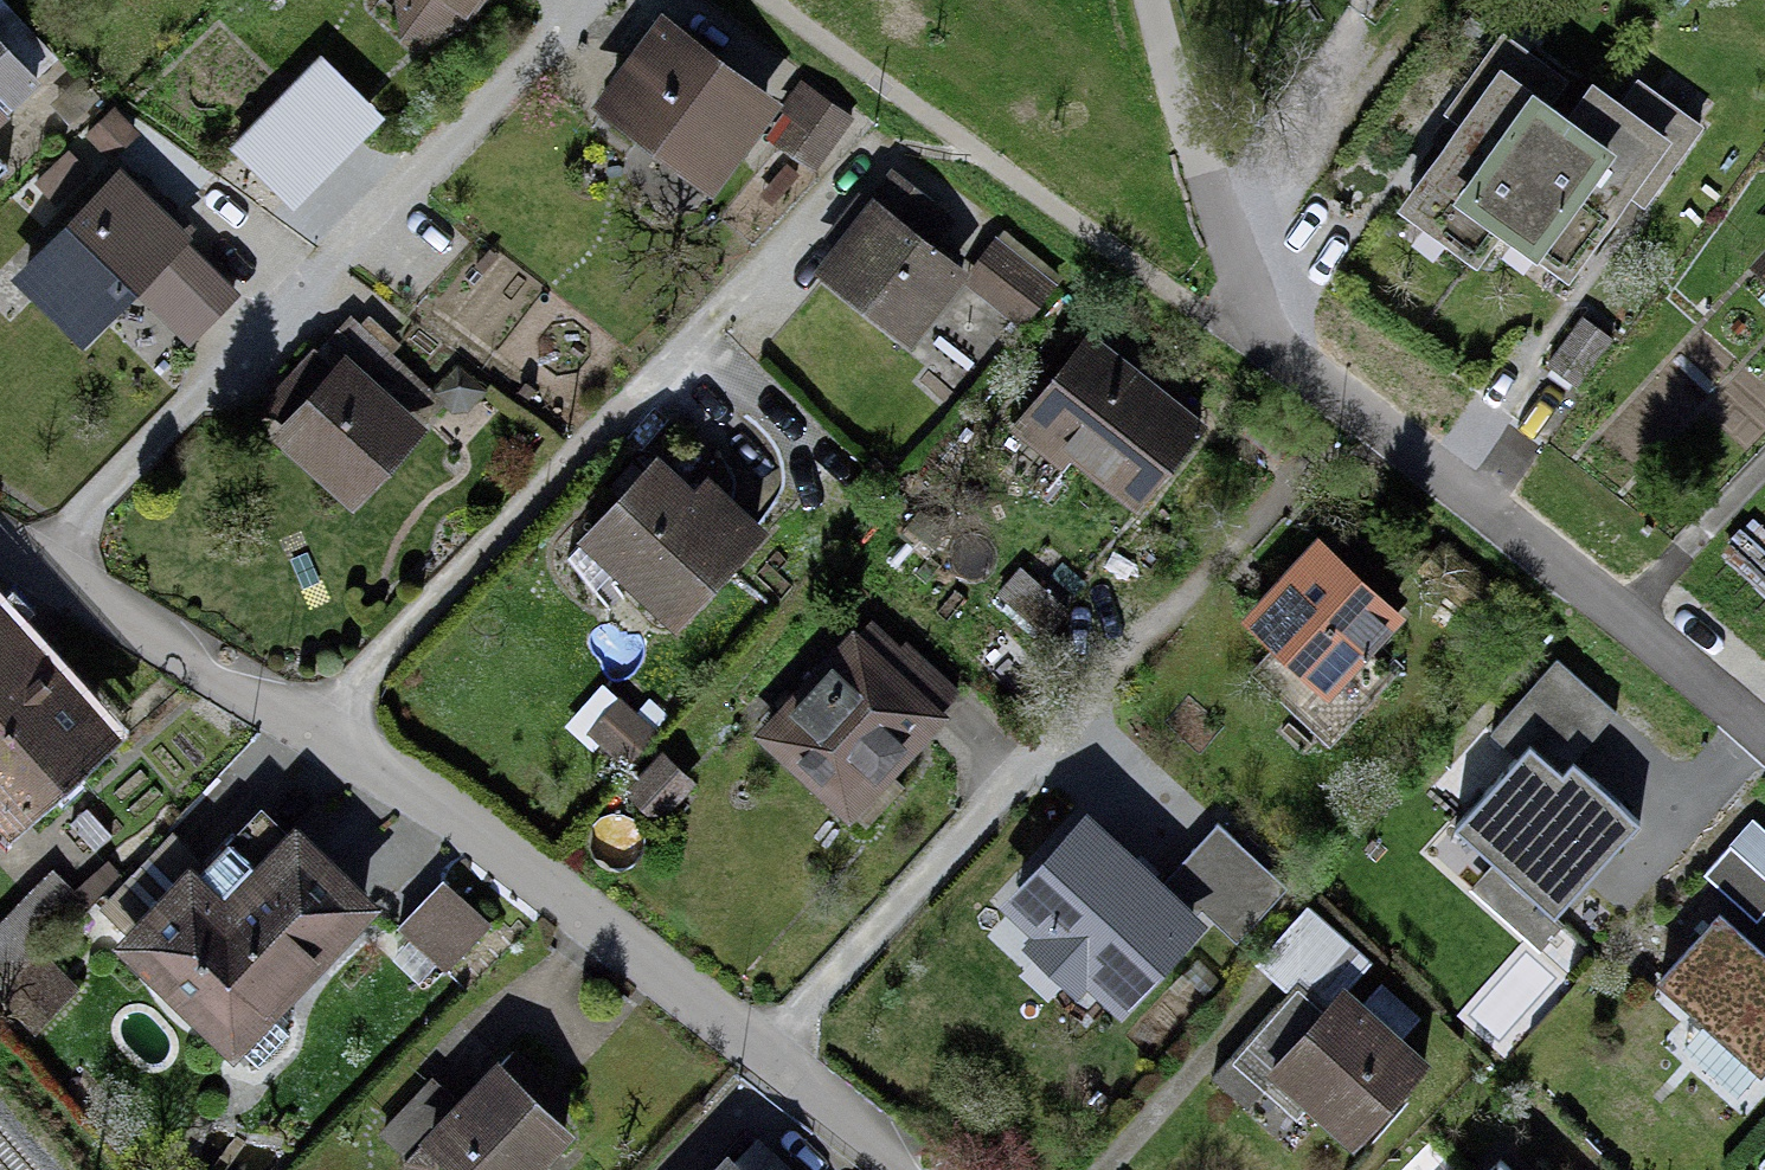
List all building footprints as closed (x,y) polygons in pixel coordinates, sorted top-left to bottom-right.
[(407,40),(476,19),(488,0),(402,0),(407,40)] [(759,144),(782,110),(659,28),(596,123),(719,205),(759,144)] [(1598,87),(1572,123),(1545,104),(1565,78),(1504,34),(1448,112),(1462,122),(1454,133),(1402,205),(1472,256),(1501,217),(1573,269),(1622,201),(1629,191),(1644,202),(1701,123),(1644,81),(1626,107),(1598,87)] [(0,35),(0,129),(47,86),(0,35)] [(318,58),(259,122),(304,163),(363,100),(318,58)] [(782,110),(759,144),(812,180),(849,125),(796,90),(782,110)] [(246,287),(121,170),(13,285),(87,354),(138,299),(190,347),(246,287)] [(962,289),(979,267),(877,193),(818,274),(920,348),(962,289)] [(979,267),(962,289),(1022,333),(1056,286),(997,242),(979,267)] [(1616,340),(1583,316),(1546,366),(1578,390),(1616,340)] [(402,365),(352,318),(333,338),(382,386),(402,365)] [(1213,426),(1093,333),(1023,423),(1143,515),(1213,426)] [(398,436),(315,353),(261,407),(344,491),(398,436)] [(671,456),(585,542),(676,631),(762,544),(671,456)] [(1410,618),(1320,539),(1248,622),(1337,700),(1410,618)] [(1077,603),(1028,566),(1003,601),(1051,637),(1077,603)] [(20,837),(122,746),(0,609),(0,814),(20,837)] [(964,706),(866,616),(753,738),(850,828),(964,706)] [(1514,759),(1458,827),(1565,917),(1640,828),(1568,768),(1615,712),(1554,661),(1490,738),(1514,759)] [(614,700),(585,730),(628,771),(656,740),(614,700)] [(1162,884),(1086,814),(998,909),(1031,939),(1021,950),(1078,1003),(1088,992),(1120,1023),(1209,928),(1197,916),(1162,884)] [(1286,890),(1217,826),(1162,884),(1197,916),(1201,911),(1237,944),(1286,890)] [(207,872),(134,944),(241,1051),(377,917),(301,841),(238,903),(207,872)] [(495,923),(442,879),(399,931),(452,975),(495,923)] [(0,930),(0,981),(79,909),(54,881),(0,930)] [(1370,962),(1308,908),(1256,967),(1286,993),(1298,980),(1330,1007),(1345,990),(1370,962)] [(1727,919),(1666,989),(1764,1074),(1764,951),(1727,919)] [(1433,1068),(1345,990),(1330,1007),(1325,1013),(1298,990),(1232,1065),(1296,1121),(1305,1111),(1355,1156),(1433,1068)] [(504,1060),(428,1144),(457,1169),(549,1169),(584,1132),(504,1060)] [(1501,1157),(1488,1169),(1514,1169),(1501,1157)]
